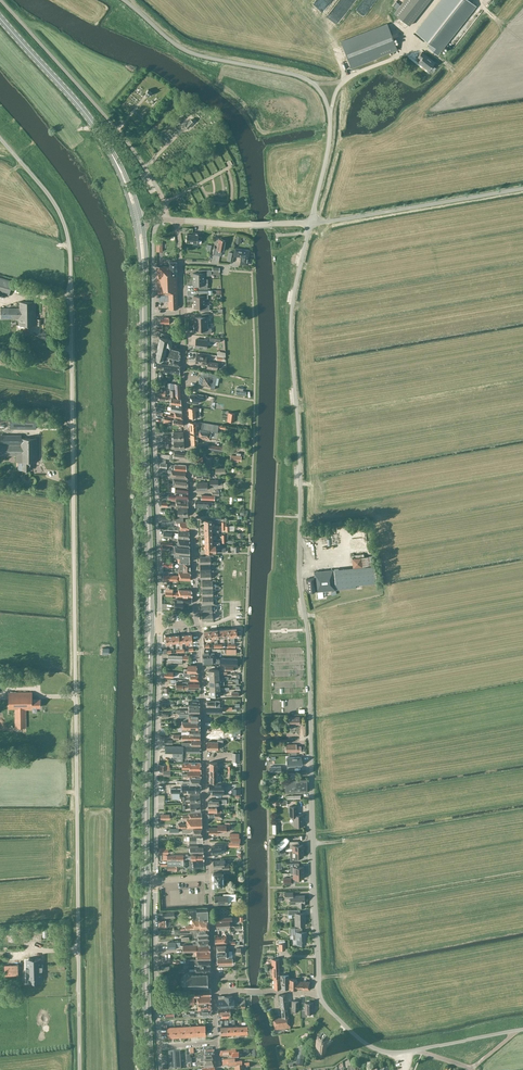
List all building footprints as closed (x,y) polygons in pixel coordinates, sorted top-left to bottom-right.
[(394,13),(409,25),(429,0),(404,0),(394,13)] [(437,54),(476,5),(469,0),(441,0),(416,32),(432,44),(428,48),(437,54)] [(341,42),(351,67),(397,50),(387,24),(341,42)] [(342,52),(340,46),(333,49),(335,55),(342,52)] [(435,63),(422,52),(418,56),(421,59),(418,62),(428,71),(435,63)] [(185,125),(188,128),(193,122),(190,119),(185,125)] [(187,234),(186,242),(197,243),(198,233),(193,232),(193,234),(187,234)] [(217,248),(214,247),(213,254),(221,255),(222,250),(224,251),(225,240),(219,239),(217,248)] [(249,250),(235,248),(235,255),(242,256),(241,263),(248,264),(249,250)] [(162,267),(157,266),(158,293),(168,295),(169,309),(178,309),(176,261),(170,262),(170,267),(162,266),(162,267)] [(192,273),(193,279),(204,279),(203,275),(206,275),(211,275),(211,269),(206,269),(198,269),(198,273),(192,273)] [(8,296),(13,281),(0,277),(0,294),(8,296)] [(207,288),(207,284),(205,284),(205,282),(204,282),(204,279),(193,279),(193,285),(198,285),(199,288),(207,288)] [(193,295),(193,302),(205,301),(205,298),(208,298),(207,292),(199,292),(199,295),(193,295)] [(36,325),(36,302),(19,301),(19,308),(0,308),(0,319),(19,318),(19,326),(21,325),(21,334),(29,334),(28,325),(36,325)] [(209,304),(205,304),(205,301),(193,302),(194,307),(199,307),(199,310),(209,310),(209,304)] [(194,316),(194,323),(207,323),(207,316),(209,316),(209,313),(201,313),(201,316),(194,316)] [(207,327),(207,323),(194,323),(194,330),(202,330),(202,333),(211,333),(211,327),(207,327)] [(168,339),(158,337),(155,352),(156,352),(155,358),(157,361),(160,361),(163,360),(166,360),(168,359),(168,358),(168,357),(169,354),(167,354),(168,351),(166,351),(167,349),(165,349),(166,346),(170,346),(170,344),(171,340),(168,339)] [(196,338),(195,347),(206,348),(207,340),(196,338)] [(170,346),(170,344),(170,346),(166,346),(165,349),(167,349),(166,351),(168,351),(167,354),(169,354),(168,357),(168,358),(169,358),(168,363),(180,365),(180,348),(170,346)] [(196,355),(195,362),(208,364),(207,368),(217,369),(218,362),(208,361),(206,361),(207,356),(196,355)] [(163,372),(168,373),(168,371),(180,373),(180,366),(157,363),(156,367),(164,369),(163,372)] [(200,375),(198,383),(202,384),(201,385),(210,386),(210,388),(214,389),(217,374),(208,373),(207,376),(203,375),(203,376),(200,375)] [(169,389),(170,389),(180,391),(180,384),(170,383),(167,382),(167,385),(170,386),(169,389)] [(159,395),(181,398),(180,391),(170,389),(170,397),(165,396),(166,390),(158,389),(157,395),(159,395)] [(199,396),(203,397),(206,398),(207,394),(204,394),(197,393),(197,395),(192,394),(192,395),(189,395),(189,397),(188,401),(198,403),(199,396)] [(181,404),(181,398),(159,395),(158,399),(166,400),(166,399),(170,400),(170,403),(181,404)] [(170,410),(171,411),(182,412),(181,404),(170,403),(169,406),(171,406),(170,410)] [(197,407),(188,407),(189,418),(196,417),(195,411),(198,410),(197,407)] [(228,412),(227,421),(234,422),(235,413),(228,412)] [(10,413),(10,428),(36,428),(36,414),(10,413)] [(164,419),(163,423),(164,423),(169,424),(170,421),(171,421),(173,421),(172,423),(183,425),(183,419),(164,416),(164,419)] [(198,421),(190,422),(190,432),(197,432),(196,425),(199,425),(198,421)] [(211,439),(211,437),(213,431),(217,431),(218,428),(219,425),(202,422),(201,429),(200,428),(199,433),(190,434),(191,444),(198,444),(197,437),(198,437),(198,438),(207,439),(207,438),(211,439)] [(21,438),(21,435),(2,435),(2,455),(20,455),(20,462),(23,462),(23,470),(30,470),(30,462),(37,462),(37,438),(21,438)] [(161,454),(160,458),(173,459),(173,458),(186,459),(185,453),(174,451),(173,455),(161,454)] [(194,456),(194,462),(202,462),(202,460),(206,460),(206,465),(213,465),(213,457),(206,457),(206,456),(202,456),(194,456)] [(168,473),(171,473),(170,477),(184,477),(185,479),(187,480),(187,478),(187,471),(171,470),(167,469),(168,473)] [(187,480),(185,479),(173,478),(172,483),(168,483),(169,481),(165,481),(164,485),(172,486),(187,487),(187,480)] [(207,482),(197,482),(197,490),(207,489),(207,485),(210,485),(210,486),(218,486),(218,485),(222,485),(222,480),(218,480),(218,479),(210,479),(210,482),(207,482)] [(176,522),(180,522),(180,526),(173,526),(173,529),(179,529),(179,530),(178,530),(189,531),(189,529),(189,521),(183,521),(183,517),(176,517),(176,522)] [(189,531),(178,530),(178,538),(189,539),(189,531)] [(189,539),(178,538),(177,546),(189,547),(189,539)] [(171,550),(171,551),(173,551),(173,553),(189,554),(189,547),(162,544),(162,549),(171,550)] [(189,555),(189,554),(173,553),(173,551),(171,551),(171,553),(170,553),(169,557),(178,557),(178,561),(189,562),(190,557),(189,557),(189,555)] [(210,555),(210,556),(199,556),(200,564),(210,563),(210,562),(210,557),(213,557),(213,554),(210,555)] [(369,565),(369,556),(352,557),(353,566),(369,565)] [(213,562),(210,562),(210,563),(200,564),(200,571),(211,571),(211,570),(210,564),(213,564),(213,562)] [(180,563),(180,568),(175,567),(175,571),(178,571),(190,572),(190,563),(183,563),(180,563)] [(314,578),(306,578),(307,591),(316,590),(316,591),(356,587),(356,585),(376,583),(374,565),(313,571),(314,578)] [(213,570),(211,570),(211,571),(200,571),(200,579),(211,579),(211,572),(214,572),(213,570)] [(190,580),(190,572),(178,571),(179,575),(174,575),(164,574),(163,578),(179,579),(190,580)] [(212,579),(212,580),(202,580),(202,588),(213,588),(213,587),(213,581),(215,581),(215,579),(212,579)] [(215,587),(213,587),(213,588),(202,588),(202,596),(213,596),(213,594),(213,589),(216,589),(215,587)] [(211,603),(211,604),(213,604),(213,603),(213,596),(216,596),(216,594),(213,594),(213,596),(202,596),(202,603),(211,603)] [(192,603),(192,596),(183,596),(182,600),(175,600),(175,607),(182,608),(182,603),(186,603),(187,602),(192,603)] [(215,603),(213,603),(213,604),(211,604),(201,605),(201,613),(212,612),(212,611),(212,605),(215,605),(215,603)] [(215,610),(212,611),(212,612),(201,613),(202,621),(213,620),(212,613),(215,612),(215,610)] [(234,642),(234,636),(237,635),(237,637),(241,637),(240,630),(237,631),(236,628),(230,628),(230,636),(231,642),(234,642)] [(202,655),(203,664),(216,663),(216,664),(219,664),(220,658),(216,658),(215,654),(207,655),(207,653),(204,653),(205,655),(202,655)] [(237,658),(220,658),(219,664),(219,665),(237,666),(237,658)] [(184,668),(184,672),(197,673),(196,665),(187,665),(187,669),(184,668)] [(184,672),(183,675),(187,676),(187,675),(190,675),(190,680),(198,680),(197,673),(184,672)] [(194,691),(194,688),(198,688),(199,681),(183,681),(182,683),(176,683),(176,687),(190,688),(190,691),(194,691)] [(32,692),(8,692),(8,709),(15,709),(15,727),(26,727),(26,709),(32,709),(32,706),(40,706),(40,699),(32,699),(32,692)] [(207,741),(207,749),(218,749),(218,745),(223,745),(223,739),(217,739),(217,741),(207,741)] [(285,744),(285,752),(301,752),(300,745),(296,745),(296,743),(285,744)] [(165,745),(165,752),(172,752),(172,756),(180,756),(180,752),(183,752),(183,749),(186,749),(186,752),(200,752),(200,745),(182,745),(182,746),(165,745)] [(301,757),(287,757),(287,766),(301,765),(301,757)] [(285,779),(285,785),(284,785),(284,787),(286,787),(286,791),(306,790),(306,779),(285,779)] [(201,791),(201,784),(182,784),(182,788),(170,788),(170,793),(173,792),(173,796),(179,796),(179,792),(182,792),(182,791),(201,791)] [(223,794),(223,784),(209,784),(209,786),(208,787),(208,789),(209,790),(212,790),(212,794),(223,794)] [(208,799),(208,808),(216,808),(216,805),(218,805),(218,803),(226,803),(226,799),(208,799)] [(296,806),(289,806),(289,811),(290,811),(290,816),(294,816),(294,826),(303,826),(302,814),(297,814),(296,806)] [(208,808),(208,812),(209,812),(208,812),(209,817),(217,817),(217,818),(222,818),(221,810),(216,810),(216,808),(208,808)] [(178,823),(178,827),(202,827),(202,818),(186,818),(186,823),(178,823)] [(284,841),(286,843),(290,838),(286,834),(278,842),(281,845),(284,841)] [(292,847),(292,850),(292,851),(303,850),(303,844),(298,844),(298,841),(290,841),(290,847),(292,847)] [(215,846),(211,846),(211,854),(221,853),(221,849),(223,849),(223,843),(215,843),(215,846)] [(303,856),(303,850),(292,851),(292,850),(290,851),(290,860),(299,860),(299,857),(303,856)] [(167,865),(183,865),(183,860),(187,860),(193,860),(193,859),(203,859),(203,853),(191,853),(191,854),(186,854),(186,856),(183,856),(183,855),(167,855),(167,865)] [(224,859),(213,860),(213,866),(222,866),(222,869),(229,868),(229,863),(224,863),(224,859)] [(293,869),(293,872),(304,872),(304,866),(299,866),(299,862),(290,863),(290,869),(293,869)] [(290,876),(290,877),(283,877),(283,884),(291,884),(291,882),(299,882),(299,878),(304,878),(304,872),(293,872),(293,876),(290,876)] [(222,873),(213,873),(214,885),(222,885),(222,873)] [(204,887),(204,881),(193,881),(193,886),(195,886),(195,891),(194,891),(194,897),(191,897),(191,902),(193,902),(193,899),(204,898),(204,894),(202,894),(202,887),(204,887)] [(285,892),(285,897),(290,897),(290,903),(298,903),(298,906),(304,906),(304,903),(305,903),(304,895),(293,896),(293,892),(285,892)] [(215,904),(229,904),(231,903),(231,900),(236,900),(235,893),(223,893),(223,895),(214,895),(215,904)] [(193,914),(193,919),(207,918),(207,909),(188,911),(189,914),(193,914)] [(288,909),(288,911),(285,911),(285,914),(288,914),(295,914),(295,925),(305,925),(305,912),(299,912),(299,909),(288,909)] [(229,926),(229,921),(232,921),(232,916),(218,917),(218,920),(216,920),(217,927),(229,926)] [(207,918),(193,919),(191,919),(192,924),(185,925),(186,929),(199,928),(200,928),(208,927),(207,918)] [(302,931),(302,927),(291,928),(291,934),(293,934),(293,938),(293,939),(296,939),(296,944),(306,943),(305,936),(306,936),(306,931),(302,931)] [(197,951),(196,951),(196,959),(195,959),(188,959),(188,965),(210,965),(210,958),(210,951),(197,951)] [(272,977),(273,977),(274,989),(280,989),(280,977),(279,958),(271,959),(272,977)] [(40,959),(27,960),(28,967),(26,967),(26,970),(26,971),(28,971),(28,978),(31,978),(31,979),(32,979),(32,978),(35,978),(35,980),(40,980),(40,970),(42,970),(42,969),(41,969),(41,966),(42,966),(42,965),(40,965),(40,959)] [(5,975),(18,975),(18,965),(4,965),(5,975)] [(184,974),(181,978),(181,983),(185,986),(208,985),(207,973),(184,974)] [(280,975),(281,989),(289,989),(289,978),(284,978),(284,974),(280,975)] [(297,978),(289,978),(289,989),(309,990),(310,981),(297,980),(297,978)] [(197,996),(199,996),(210,995),(210,988),(194,989),(195,996),(197,996)] [(288,1015),(285,994),(279,995),(282,1017),(273,1018),(274,1029),(290,1027),(289,1020),(288,1015)] [(219,996),(219,999),(217,999),(217,1003),(218,1003),(218,1007),(234,1006),(234,998),(233,998),(232,996),(223,996),(223,995),(219,996)] [(194,997),(180,997),(180,1004),(194,1003),(197,1003),(211,1002),(210,996),(199,996),(197,996),(198,999),(194,999),(194,997)] [(289,1012),(291,1012),(295,1013),(296,1010),(298,1010),(298,1001),(292,1000),(292,1007),(289,1007),(289,1012)] [(301,1009),(301,1016),(307,1016),(307,1013),(313,1013),(313,1002),(304,1002),(304,1009),(301,1009)] [(230,1008),(218,1009),(218,1015),(221,1015),(221,1018),(230,1018),(230,1008)] [(221,1034),(227,1034),(227,1026),(228,1026),(228,1019),(224,1020),(225,1026),(220,1026),(221,1034)] [(227,1034),(234,1033),(234,1025),(235,1025),(235,1021),(232,1021),(232,1025),(228,1026),(227,1026),(227,1034)] [(205,1025),(197,1026),(198,1035),(206,1035),(205,1025)] [(190,1026),(182,1027),(183,1036),(190,1036),(190,1026)] [(197,1026),(190,1026),(190,1036),(198,1035),(197,1026)] [(174,1027),(167,1028),(167,1037),(175,1037),(174,1027)] [(182,1027),(174,1027),(175,1037),(183,1036),(182,1027)] [(319,1057),(320,1057),(321,1058),(326,1053),(325,1052),(325,1051),(321,1047),(321,1048),(320,1046),(314,1052),(315,1053),(319,1057)] [(200,1052),(200,1058),(203,1058),(213,1057),(214,1057),(213,1051),(210,1051),(210,1048),(204,1048),(204,1052),(200,1052)] [(295,1065),(302,1066),(305,1050),(298,1049),(295,1065)] [(179,1052),(168,1053),(170,1069),(180,1069),(179,1052)]
